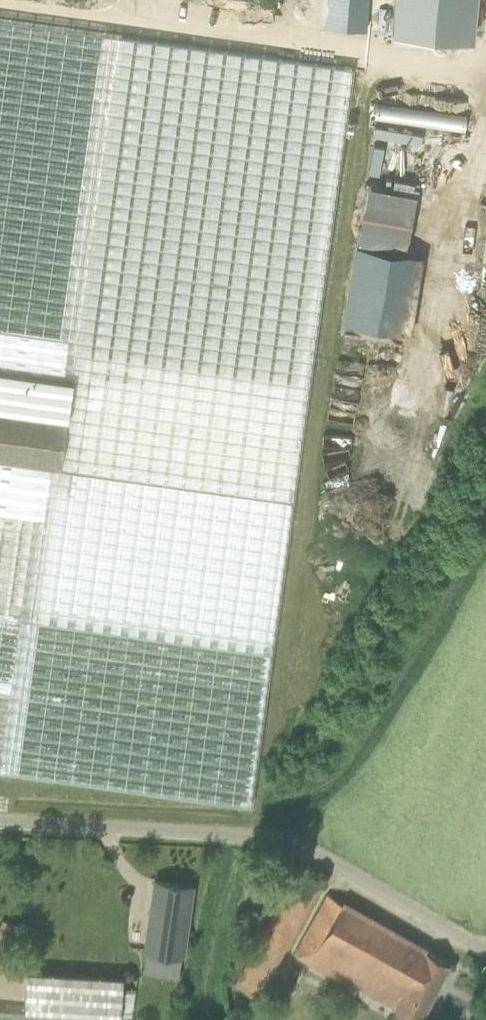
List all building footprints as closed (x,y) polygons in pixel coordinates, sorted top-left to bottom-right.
[(327,27),(367,30),(369,0),(329,0),(327,27)] [(477,0),(396,0),(393,32),(474,39),(477,0)] [(244,800),(353,69),(0,18),(0,764),(244,800)] [(377,102),(375,118),(467,129),(469,113),(377,102)] [(396,175),(394,187),(419,192),(421,180),(396,175)] [(410,253),(419,192),(367,185),(348,324),(415,333),(426,255),(410,253)] [(184,884),(156,881),(151,916),(157,917),(153,949),(147,949),(147,950),(183,955),(188,920),(179,919),(184,884)] [(421,1019),(450,963),(329,895),(295,954),(373,998),(375,996),(379,998),(381,993),(398,1003),(395,1007),(421,1019)] [(28,970),(26,1010),(122,1016),(123,997),(124,977),(28,970)] [(122,1016),(26,1010),(0,1008),(0,1019),(121,1019),(122,1016)]
